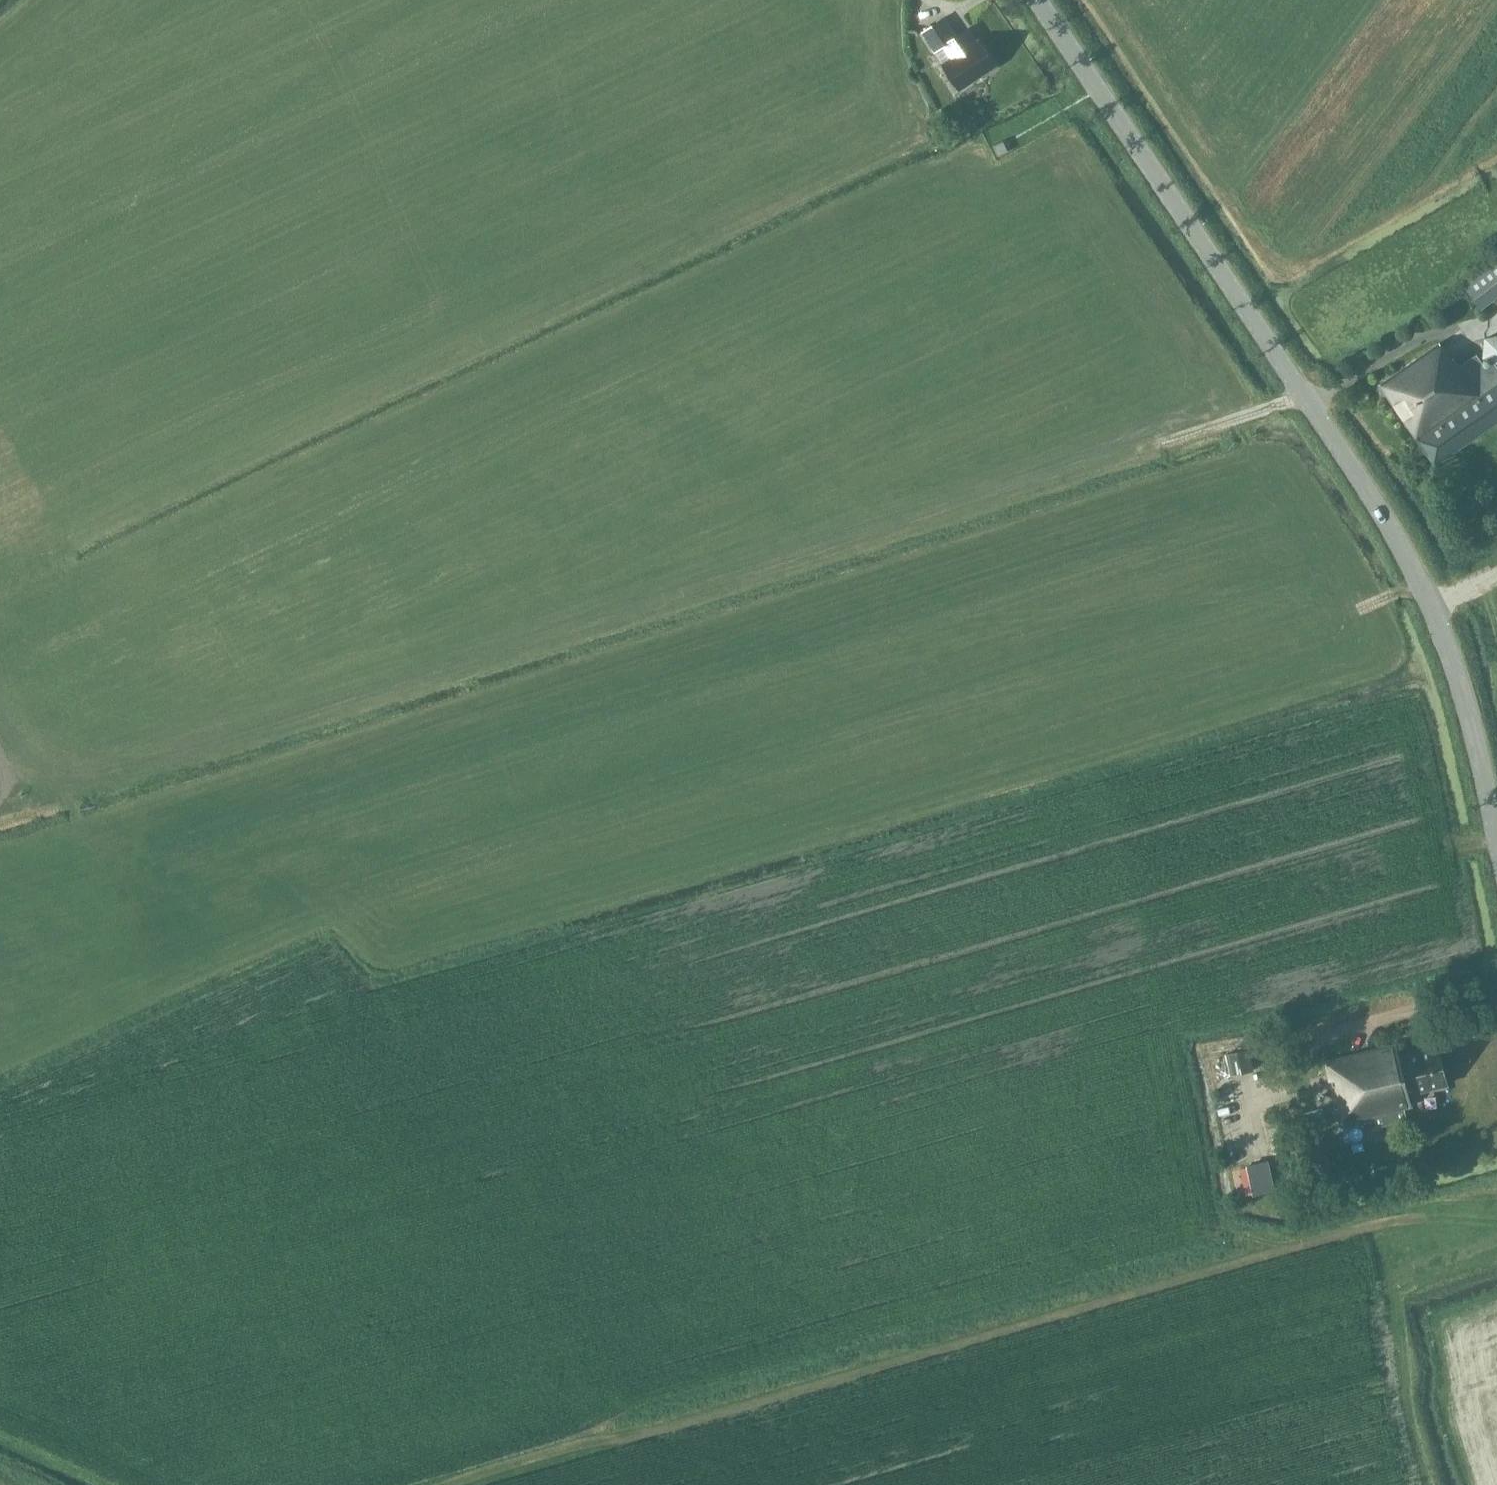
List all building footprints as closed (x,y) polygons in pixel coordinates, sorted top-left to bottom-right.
[(960,90),(997,66),(979,39),(977,41),(968,28),(957,36),(944,18),(922,32),(935,52),(944,46),(952,58),(943,64),(948,72),(960,90)] [(931,118),(938,127),(946,120),(939,111),(931,118)] [(992,147),(997,157),(1007,152),(1002,142),(992,147)] [(1474,299),(1481,309),(1496,298),(1496,255),(1462,282),(1474,299)] [(1479,337),(1486,362),(1496,359),(1496,332),(1479,337)] [(1496,421),(1496,366),(1494,361),(1486,366),(1477,354),(1460,366),(1454,357),(1452,359),(1441,342),(1379,384),(1434,464),(1436,464),(1496,421)] [(1409,1098),(1448,1088),(1437,1046),(1399,1056),(1396,1045),(1325,1063),(1336,1107),(1340,1106),(1345,1123),(1411,1107),(1409,1098)] [(1249,1050),(1227,1055),(1231,1075),(1253,1070),(1249,1050)] [(1254,1193),(1255,1195),(1275,1190),(1268,1161),(1248,1165),(1248,1167),(1254,1193)]
